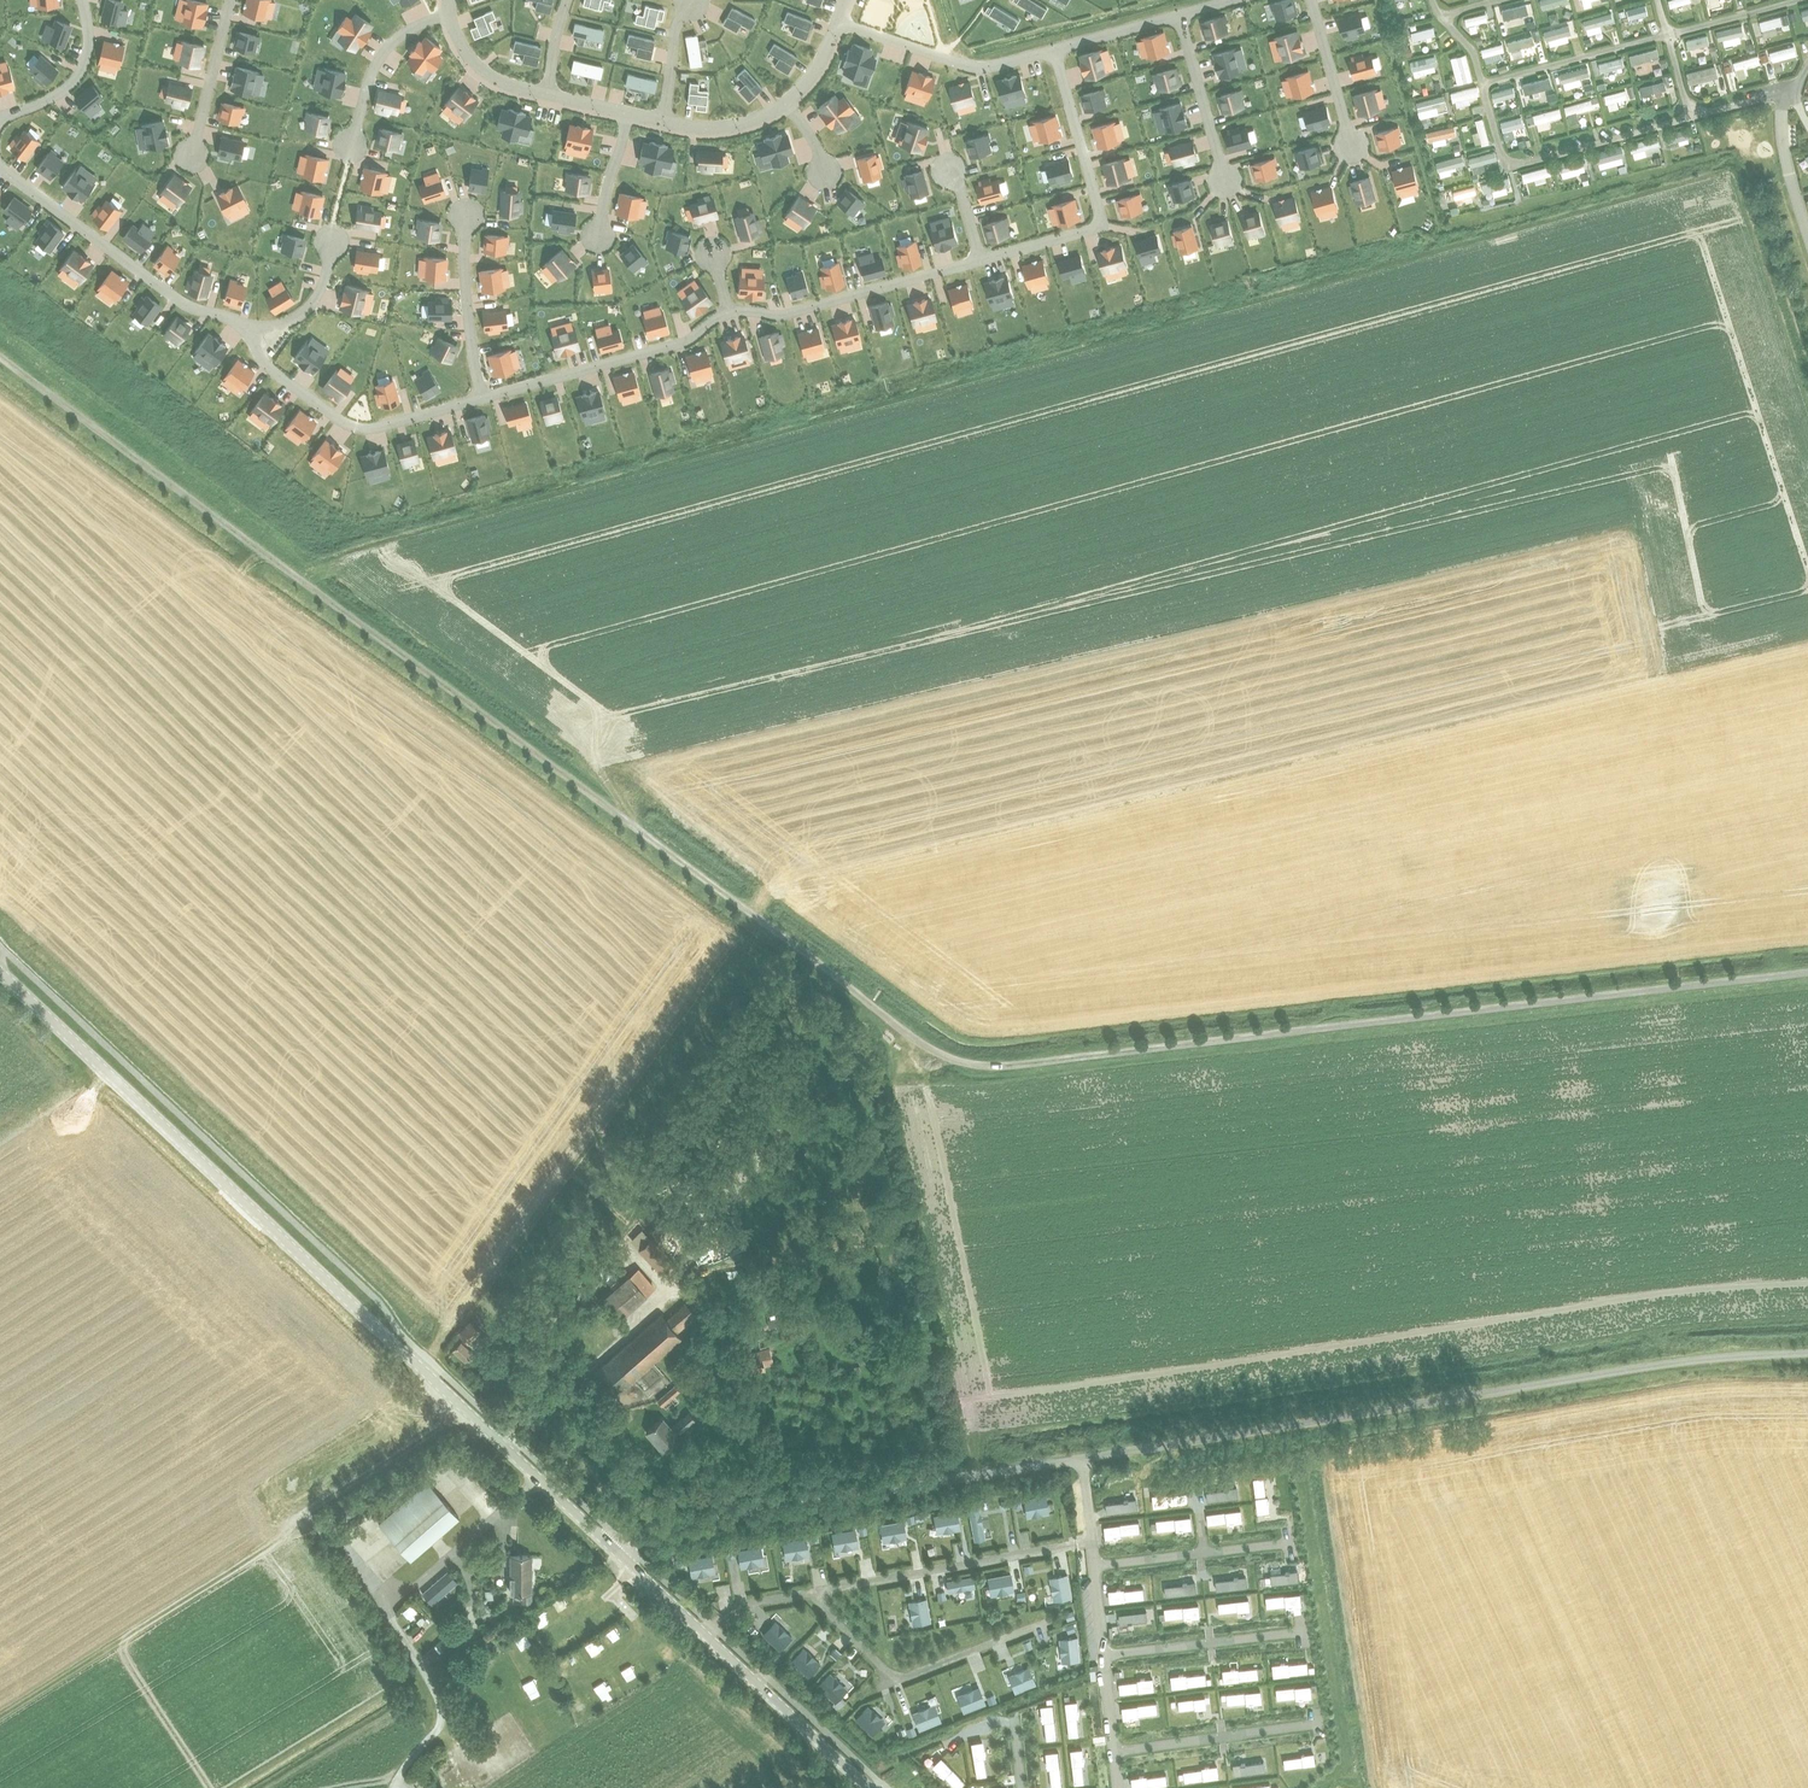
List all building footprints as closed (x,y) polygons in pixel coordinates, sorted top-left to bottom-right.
[(102,19),(117,23),(120,13),(125,14),(126,9),(121,8),(123,2),(115,0),(107,0),(102,19)] [(178,4),(184,5),(180,20),(200,26),(201,22),(203,22),(206,8),(205,8),(206,4),(192,0),(179,0),(178,4)] [(243,13),(264,18),(268,5),(273,6),(274,2),(269,1),(269,0),(247,0),(243,13)] [(536,0),(534,10),(549,13),(552,0),(535,0),(536,0)] [(582,5),(601,10),(604,0),(583,0),(582,5)] [(1017,2),(1041,17),(1047,9),(1032,0),(1013,0),(1017,2)] [(1271,3),(1272,9),(1276,8),(1278,17),(1295,13),(1291,0),(1282,0),(1274,2),(1271,3)] [(1568,0),(1539,0),(1541,9),(1569,2),(1568,0)] [(1528,14),(1526,4),(1501,10),(1504,20),(1528,14)] [(636,14),(634,22),(654,27),(656,19),(661,20),(664,10),(644,5),(642,15),(636,14)] [(988,6),(985,11),(989,14),(1014,29),(1019,20),(994,5),(992,9),(988,6)] [(1645,5),(1626,10),(1628,20),(1647,14),(1645,5)] [(731,6),(722,24),(734,31),(739,22),(750,28),(755,19),(731,6)] [(476,26),(469,28),(473,38),(480,36),(490,32),(493,31),(489,20),(495,18),(492,10),(482,14),(473,17),(476,26)] [(786,11),(783,20),(794,24),(790,33),(805,38),(811,21),(786,11)] [(337,38),(335,42),(341,46),(343,42),(354,50),(358,44),(361,45),(370,30),(368,29),(372,23),(355,12),(351,18),(346,14),(336,29),(341,32),(337,38)] [(1612,22),(1610,13),(1583,20),(1585,29),(1612,22)] [(1220,15),(1203,19),(1208,37),(1225,33),(1222,22),(1225,21),(1223,14),(1220,15)] [(1360,14),(1338,20),(1342,34),(1346,33),(1347,38),(1358,35),(1356,30),(1364,28),(1360,14)] [(1487,21),(1486,14),(1464,18),(1466,26),(1487,21)] [(1782,25),(1779,16),(1759,21),(1762,31),(1782,25)] [(46,23),(44,28),(50,30),(46,40),(62,47),(70,26),(53,20),(51,26),(46,23)] [(574,22),(571,34),(601,41),(604,29),(574,22)] [(1571,34),(1568,25),(1543,32),(1545,41),(1571,34)] [(1744,36),(1742,26),(1716,31),(1718,41),(1744,36)] [(1434,35),(1432,27),(1410,33),(1413,41),(1434,35)] [(239,30),(235,47),(252,51),(254,41),(257,42),(258,35),(239,30)] [(1142,39),(1137,40),(1139,45),(1144,44),(1147,57),(1168,51),(1163,31),(1142,37),(1142,39)] [(1276,38),(1270,40),(1272,47),(1278,45),(1281,59),(1302,54),(1301,49),(1303,49),(1299,36),(1298,36),(1297,32),(1276,37),(1276,38)] [(628,34),(626,44),(638,47),(636,55),(650,59),(654,40),(628,34)] [(695,35),(684,37),(689,67),(700,65),(695,35)] [(1535,45),(1533,36),(1506,42),(1508,51),(1535,45)] [(1709,45),(1707,36),(1686,40),(1688,50),(1709,45)] [(412,55),(407,62),(417,69),(414,72),(418,76),(421,72),(426,66),(431,69),(441,55),(436,52),(440,47),(426,37),(423,41),(419,39),(409,53),(412,55)] [(177,39),(176,46),(182,47),(179,61),(198,65),(204,44),(184,39),(184,41),(177,39)] [(103,41),(97,63),(99,63),(99,67),(104,68),(105,65),(117,68),(123,46),(103,41)] [(515,41),(512,50),(524,53),(522,62),(536,65),(541,47),(515,41)] [(773,43),(768,51),(778,57),(773,65),(786,73),(796,56),(773,43)] [(849,48),(843,64),(846,65),(843,72),(853,76),(852,80),(858,82),(860,78),(862,71),(869,73),(874,59),(869,57),(871,49),(853,43),(851,49),(849,48)] [(1503,52),(1502,45),(1481,49),(1483,57),(1503,52)] [(1796,56),(1794,46),(1769,52),(1771,62),(1796,56)] [(1081,60),(1080,60),(1083,73),(1085,73),(1086,77),(1107,72),(1103,56),(1109,54),(1107,49),(1101,50),(1080,55),(1081,60)] [(1216,59),(1214,59),(1218,73),(1219,72),(1220,76),(1241,71),(1237,56),(1242,55),(1241,49),(1236,50),(1235,49),(1215,54),(1216,59)] [(1659,58),(1657,49),(1630,56),(1632,64),(1659,58)] [(1353,61),(1350,61),(1354,78),(1376,72),(1372,56),(1363,58),(1362,54),(1352,57),(1353,61)] [(38,55),(29,67),(35,73),(33,76),(41,83),(44,80),(47,82),(57,71),(38,55)] [(1465,55),(1457,57),(1463,83),(1471,81),(1465,55)] [(1760,63),(1758,55),(1734,61),(1735,69),(1760,63)] [(1436,66),(1434,56),(1410,62),(1413,72),(1436,66)] [(573,58),(570,70),(600,78),(603,65),(573,58)] [(1624,66),(1622,58),(1598,64),(1600,72),(1624,66)] [(0,68),(0,91),(6,90),(6,89),(12,87),(7,66),(6,66),(5,61),(0,62),(1,67),(0,68)] [(1718,77),(1715,65),(1686,73),(1689,85),(1718,77)] [(233,71),(230,85),(231,85),(230,89),(252,94),(255,79),(261,81),(263,74),(257,73),(257,71),(236,66),(235,71),(233,71)] [(1158,72),(1154,73),(1156,79),(1159,78),(1162,88),(1179,84),(1174,67),(1158,72)] [(1589,76),(1587,67),(1559,74),(1561,83),(1589,76)] [(317,68),(316,74),(322,75),(318,91),(339,96),(340,91),(342,92),(345,78),(343,78),(344,72),(324,68),(323,69),(317,68)] [(744,68),(737,75),(744,83),(737,89),(748,101),(762,88),(744,68)] [(1288,78),(1283,79),(1284,84),(1290,83),(1293,96),(1314,90),(1309,70),(1288,76),(1288,78)] [(911,71),(903,92),(905,93),(903,97),(910,100),(911,95),(926,100),(933,78),(929,77),(929,76),(917,71),(916,73),(911,71)] [(626,72),(623,84),(653,92),(656,80),(626,72)] [(1002,79),(997,80),(1003,102),(1004,101),(1006,106),(1013,104),(1011,100),(1026,96),(1020,74),(1016,75),(1016,73),(1002,77),(1002,79)] [(1551,87),(1548,77),(1522,84),(1525,94),(1551,87)] [(970,80),(949,85),(954,105),(957,105),(959,111),(965,110),(963,103),(975,100),(970,80)] [(688,81),(686,102),(695,103),(694,109),(705,110),(707,90),(696,89),(697,82),(688,81)] [(1666,91),(1664,81),(1640,87),(1642,96),(1666,91)] [(169,82),(164,100),(186,105),(190,87),(169,82)] [(91,85),(74,99),(84,111),(92,104),(97,110),(100,107),(96,102),(101,97),(91,85)] [(444,106),(442,109),(447,113),(449,109),(462,119),(477,100),(458,85),(443,105),(444,106)] [(1478,96),(1476,86),(1450,93),(1452,102),(1478,96)] [(1515,97),(1512,87),(1492,93),(1494,102),(1515,97)] [(1099,89),(1083,93),(1087,110),(1104,105),(1101,95),(1104,95),(1102,88),(1099,89)] [(1376,88),(1354,94),(1359,114),(1382,108),(1378,95),(1382,94),(1381,89),(1377,90),(1376,88)] [(378,89),(373,108),(376,108),(375,111),(387,114),(388,111),(396,113),(401,95),(378,89)] [(1237,90),(1219,94),(1224,111),(1242,107),(1239,96),(1243,95),(1241,89),(1237,90)] [(1627,99),(1625,90),(1604,96),(1607,104),(1627,99)] [(833,94),(817,106),(821,112),(819,113),(829,126),(833,124),(837,130),(846,123),(850,127),(855,123),(851,119),(847,113),(853,109),(843,96),(838,100),(833,94)] [(1445,104),(1443,95),(1417,102),(1419,111),(1445,104)] [(1596,96),(1590,97),(1592,105),(1598,104),(1596,96)] [(1591,109),(1589,100),(1564,107),(1566,116),(1591,109)] [(223,101),(219,118),(236,122),(238,112),(242,113),(243,107),(223,101)] [(1160,110),(1154,112),(1156,118),(1162,116),(1165,131),(1186,125),(1185,121),(1187,121),(1183,107),(1182,108),(1181,103),(1160,109),(1160,110)] [(1325,106),(1304,112),(1308,128),(1316,126),(1317,129),(1328,126),(1327,123),(1330,122),(1325,106)] [(501,108),(496,126),(504,128),(502,136),(516,139),(518,132),(526,134),(531,135),(533,129),(527,128),(530,116),(525,115),(525,112),(508,107),(507,110),(501,108)] [(1561,117),(1559,108),(1533,115),(1535,124),(1561,117)] [(307,111),(305,119),(307,119),(305,128),(323,133),(327,116),(309,111),(307,111)] [(1035,122),(1029,123),(1030,129),(1036,127),(1040,140),(1061,135),(1055,115),(1034,120),(1035,122)] [(1524,126),(1521,116),(1499,122),(1501,132),(1524,126)] [(899,119),(897,125),(903,128),(898,143),(918,150),(919,147),(921,147),(925,133),(924,132),(926,127),(906,120),(905,122),(899,119)] [(1482,119),(1475,121),(1481,145),(1488,144),(1482,119)] [(141,126),(135,127),(136,134),(143,133),(146,147),(166,143),(165,140),(167,140),(164,125),(163,125),(162,121),(141,125),(141,126)] [(1115,123),(1094,129),(1098,147),(1119,141),(1116,129),(1121,127),(1120,122),(1115,124),(1115,123)] [(569,124),(564,145),(566,145),(565,151),(571,152),(572,147),(587,150),(592,129),(589,128),(589,127),(574,123),(574,125),(569,124)] [(1398,126),(1377,132),(1382,148),(1398,144),(1396,134),(1400,133),(1398,126)] [(1456,136),(1454,126),(1427,132),(1429,141),(1456,136)] [(382,127),(378,145),(396,149),(399,139),(401,140),(403,132),(401,132),(382,127)] [(1248,128),(1226,134),(1230,150),(1252,145),(1248,128)] [(1691,137),(1688,128),(1666,134),(1669,143),(1691,137)] [(16,142),(11,149),(22,157),(35,140),(23,132),(19,138),(16,136),(13,140),(16,142)] [(760,153),(755,154),(757,162),(762,160),(771,158),(772,165),(786,161),(785,155),(791,153),(786,133),(779,135),(778,133),(764,136),(765,139),(757,141),(760,153)] [(985,134),(968,139),(972,155),(989,151),(986,141),(989,140),(987,134),(985,134)] [(222,136),(218,154),(220,154),(219,157),(230,160),(231,157),(239,159),(240,156),(244,141),(222,136)] [(1659,145),(1657,137),(1629,144),(1631,153),(1659,145)] [(1192,140),(1169,146),(1174,164),(1197,158),(1192,140)] [(642,142),(638,161),(646,162),(644,169),(659,172),(660,165),(669,167),(674,169),(676,162),(671,161),(673,149),(664,147),(665,144),(651,141),(650,144),(642,142)] [(1298,150),(1295,151),(1297,158),(1300,157),(1302,167),(1319,162),(1314,146),(1298,150)] [(1624,155),(1621,146),(1595,153),(1597,163),(1624,155)] [(720,151),(699,150),(698,171),(720,171),(720,151)] [(1496,160),(1494,151),(1468,158),(1470,167),(1496,160)] [(47,153),(37,166),(50,175),(60,162),(47,153)] [(306,153),(300,174),(321,180),(327,158),(306,153)] [(873,153),(858,157),(864,180),(879,176),(877,168),(880,167),(877,156),(874,157),(873,153)] [(1464,166),(1462,156),(1435,163),(1438,172),(1464,166)] [(1588,166),(1585,156),(1557,164),(1560,174),(1588,166)] [(1124,157),(1103,163),(1109,183),(1130,177),(1126,164),(1131,163),(1129,157),(1125,158),(1124,157)] [(1270,158),(1254,162),(1258,179),(1275,174),(1272,164),(1275,164),(1273,157),(1270,158)] [(1068,158),(1047,164),(1051,182),(1059,180),(1060,183),(1071,180),(1070,177),(1072,176),(1068,158)] [(74,170),(62,187),(68,191),(67,192),(75,197),(75,196),(80,200),(92,183),(79,173),(83,168),(79,165),(75,170),(74,170)] [(1412,165),(1392,171),(1397,191),(1411,188),(1412,192),(1417,191),(1416,186),(1418,186),(1412,165)] [(365,166),(360,187),(380,192),(381,190),(386,191),(388,186),(382,184),(385,171),(365,166)] [(1551,175),(1549,167),(1522,173),(1524,182),(1551,175)] [(471,169),(468,186),(484,189),(487,172),(471,169)] [(906,177),(902,178),(905,190),(909,188),(911,196),(926,192),(920,170),(905,174),(906,177)] [(566,171),(565,179),(568,180),(567,189),(585,192),(587,174),(569,172),(566,171)] [(161,194),(158,197),(163,200),(165,197),(176,205),(190,186),(173,174),(159,192),(161,194)] [(426,183),(419,185),(424,199),(444,192),(439,176),(429,180),(427,175),(424,176),(425,181),(426,183)] [(979,184),(977,184),(981,202),(1003,196),(999,179),(990,181),(989,177),(978,180),(979,184)] [(1353,184),(1349,185),(1352,196),(1356,195),(1359,205),(1374,201),(1367,177),(1352,181),(1353,184)] [(1510,186),(1507,177),(1481,184),(1484,194),(1510,186)] [(1171,184),(1168,185),(1170,191),(1173,190),(1176,200),(1193,196),(1188,179),(1171,184)] [(220,194),(216,195),(226,215),(240,208),(242,212),(248,209),(246,205),(247,204),(237,185),(232,187),(232,186),(219,192),(220,194)] [(1475,194),(1473,186),(1452,191),(1454,200),(1475,194)] [(845,187),(835,200),(852,213),(858,206),(860,207),(864,202),(862,201),(845,187)] [(1332,187),(1312,193),(1317,213),(1330,210),(1331,214),(1337,213),(1335,208),(1338,208),(1332,187)] [(296,191),(295,196),(301,197),(298,210),(317,214),(322,196),(302,191),(302,193),(296,191)] [(502,191),(501,212),(517,213),(517,205),(520,205),(520,202),(518,202),(518,192),(502,191)] [(621,192),(616,212),(636,217),(639,204),(645,205),(646,200),(640,199),(641,196),(621,192)] [(1136,194),(1119,198),(1123,215),(1140,210),(1138,200),(1140,200),(1139,193),(1136,194)] [(796,196),(784,214),(787,216),(784,219),(788,222),(791,218),(802,226),(814,207),(796,196)] [(1294,197),(1275,202),(1281,225),(1282,224),(1283,228),(1294,226),(1293,222),(1300,220),(1294,197)] [(9,215),(4,222),(7,224),(12,217),(20,223),(29,210),(12,198),(5,208),(11,213),(9,215)] [(690,207),(687,208),(690,219),(693,218),(694,220),(718,214),(713,198),(690,204),(690,207)] [(1054,205),(1048,207),(1049,212),(1055,211),(1059,224),(1080,218),(1074,198),(1053,204),(1054,205)] [(99,212),(94,218),(105,227),(118,210),(106,201),(101,208),(98,205),(95,209),(99,212)] [(358,209),(355,225),(376,228),(378,212),(371,211),(371,207),(367,207),(367,210),(358,209)] [(552,209),(550,225),(558,227),(557,230),(569,232),(570,228),(573,229),(575,212),(552,209)] [(1258,210),(1242,215),(1247,235),(1257,233),(1258,236),(1265,234),(1264,231),(1258,210)] [(753,211),(736,216),(741,237),(759,233),(759,231),(762,230),(759,218),(755,219),(753,211)] [(944,223),(930,227),(936,248),(939,247),(940,249),(951,246),(951,244),(957,243),(952,221),(950,222),(948,216),(943,218),(944,223)] [(1005,217),(984,223),(988,240),(1009,234),(1007,224),(1009,224),(1007,216),(1005,217)] [(1227,219),(1211,223),(1216,244),(1226,241),(1227,244),(1234,243),(1233,240),(1227,219)] [(422,220),(419,235),(435,238),(438,223),(422,220)] [(41,234),(37,240),(48,249),(61,232),(49,223),(44,231),(41,228),(38,232),(41,234)] [(131,226),(123,236),(140,249),(149,237),(142,231),(145,226),(142,224),(139,229),(137,231),(131,226)] [(1177,234),(1174,234),(1177,245),(1179,244),(1181,252),(1196,248),(1190,226),(1176,230),(1177,234)] [(669,230),(667,238),(670,238),(667,247),(684,252),(688,235),(672,230),(669,230)] [(282,233),(280,238),(286,240),(284,250),(298,253),(302,238),(287,234),(282,233)] [(487,234),(486,250),(502,251),(503,242),(508,242),(508,236),(503,235),(487,234)] [(1156,235),(1135,240),(1140,258),(1149,256),(1151,262),(1156,260),(1155,254),(1161,253),(1156,235)] [(914,241),(895,247),(901,267),(920,262),(914,241)] [(634,244),(621,255),(632,269),(640,262),(642,264),(647,260),(646,258),(634,244)] [(1101,250),(1099,251),(1105,273),(1119,269),(1120,274),(1127,273),(1126,267),(1120,245),(1115,246),(1115,245),(1101,249),(1101,250)] [(545,265),(542,268),(545,272),(548,269),(557,279),(575,264),(561,248),(543,263),(545,265)] [(164,250),(155,262),(167,271),(176,259),(164,250)] [(62,268),(57,275),(61,277),(66,271),(79,280),(90,265),(87,262),(87,261),(79,255),(79,256),(72,251),(61,267),(62,268)] [(357,251),(354,265),(364,266),(363,271),(366,271),(367,267),(376,268),(378,254),(357,251)] [(868,259),(858,261),(863,279),(884,274),(879,256),(872,258),(870,252),(867,253),(868,259)] [(1080,254),(1059,259),(1063,277),(1070,276),(1072,281),(1076,280),(1075,274),(1084,272),(1080,254)] [(418,258),(418,263),(424,264),(423,277),(444,278),(445,259),(424,257),(424,259),(418,258)] [(1043,260),(1023,265),(1029,287),(1031,286),(1032,291),(1037,289),(1035,285),(1047,282),(1048,281),(1043,260)] [(823,274),(818,275),(821,286),(826,285),(827,288),(842,284),(836,262),(821,266),(823,274)] [(740,273),(738,294),(745,295),(745,296),(757,297),(757,295),(763,296),(764,275),(748,274),(749,267),(742,267),(742,273),(740,273)] [(501,268),(480,271),(482,291),(503,288),(501,274),(508,274),(507,269),(501,270),(501,268)] [(609,269),(591,271),(594,289),(604,288),(604,290),(605,293),(612,293),(611,290),(611,287),(609,269)] [(795,273),(786,276),(791,297),(807,293),(801,272),(801,270),(795,272),(795,273)] [(100,287),(95,294),(99,297),(104,290),(114,297),(125,282),(110,271),(99,286),(100,287)] [(189,278),(188,282),(192,283),(190,292),(204,296),(210,276),(195,272),(193,279),(189,278)] [(990,281),(985,282),(991,304),(992,304),(993,309),(999,307),(998,302),(1013,298),(1007,277),(1004,277),(1003,276),(989,280),(990,281)] [(695,280),(678,292),(681,296),(679,297),(692,315),(696,312),(696,313),(708,305),(707,304),(712,300),(699,283),(697,284),(695,280)] [(229,283),(225,299),(239,303),(243,288),(229,283)] [(967,284),(947,289),(953,312),(955,311),(956,315),(961,313),(961,310),(973,306),(967,284)] [(274,295),(267,299),(274,309),(292,299),(285,288),(284,285),(272,292),(274,295)] [(346,285),(341,307),(360,312),(364,296),(371,298),(373,293),(366,291),(366,290),(346,285)] [(139,308),(134,314),(146,322),(158,305),(147,297),(141,304),(137,302),(135,305),(139,308)] [(911,302),(907,303),(913,326),(914,325),(915,330),(922,329),(921,324),(935,320),(929,297),(925,298),(925,297),(911,300),(911,302)] [(437,301),(428,301),(428,318),(450,318),(450,301),(441,301),(441,298),(437,298),(437,301)] [(889,299),(869,306),(875,326),(895,319),(889,299)] [(643,316),(642,316),(648,338),(669,332),(663,310),(661,311),(659,306),(642,311),(643,316)] [(505,310),(482,313),(484,329),(494,328),(494,331),(498,331),(498,327),(507,326),(505,310)] [(175,318),(165,331),(178,340),(187,327),(175,318)] [(836,323),(831,324),(837,347),(838,347),(839,351),(846,349),(845,345),(859,341),(853,318),(850,319),(850,318),(836,322),(836,323)] [(574,325),(550,331),(555,353),(560,352),(561,354),(575,350),(574,349),(580,347),(574,325)] [(607,332),(596,335),(601,352),(623,346),(618,329),(611,331),(609,325),(606,326),(607,332)] [(816,327),(797,332),(803,354),(805,354),(806,358),(812,357),(810,352),(822,349),(816,327)] [(778,331),(760,336),(765,358),(784,353),(782,345),(785,345),(781,333),(779,334),(778,331)] [(197,351),(192,358),(196,361),(201,354),(214,364),(225,349),(221,346),(222,345),(214,339),(214,340),(207,335),(196,350),(197,351)] [(744,335),(721,341),(726,363),(728,363),(729,368),(736,366),(735,361),(749,357),(744,335)] [(440,338),(433,353),(448,360),(455,345),(440,338)] [(305,343),(294,358),(300,362),(299,363),(308,369),(308,368),(312,371),(323,357),(305,343)] [(509,349),(488,354),(493,374),(515,369),(511,355),(516,354),(515,349),(510,350),(509,349)] [(706,349),(687,355),(693,377),(694,377),(695,381),(701,380),(700,375),(712,372),(706,349)] [(237,360),(225,376),(235,384),(230,390),(234,393),(239,387),(240,388),(252,371),(237,360)] [(668,368),(649,373),(655,395),(674,390),(672,383),(675,382),(672,369),(669,370),(668,368)] [(634,371),(614,377),(619,399),(621,398),(622,403),(628,402),(627,397),(640,393),(634,371)] [(334,373),(323,387),(338,399),(349,384),(334,373)] [(429,373),(416,381),(425,395),(437,387),(429,373)] [(379,392),(374,393),(377,405),(382,403),(383,406),(397,402),(391,380),(376,384),(379,392)] [(581,395),(576,396),(582,419),(583,418),(585,423),(591,421),(590,417),(604,413),(598,390),(595,391),(595,390),(581,394),(581,395)] [(253,411),(248,417),(252,420),(256,414),(269,423),(282,407),(278,404),(279,403),(271,397),(270,398),(264,393),(251,410),(253,411)] [(557,394),(539,399),(545,420),(545,423),(553,421),(552,418),(562,415),(557,394)] [(526,404),(504,409),(508,423),(516,421),(516,423),(518,429),(522,428),(520,422),(530,420),(526,404)] [(288,428),(283,434),(287,437),(292,431),(302,439),(314,422),(299,411),(286,427),(288,428)] [(482,414),(467,418),(473,440),(488,436),(486,427),(489,427),(488,423),(485,424),(482,414)] [(433,435),(428,436),(433,457),(435,456),(437,464),(441,463),(439,455),(454,451),(449,431),(444,432),(444,431),(432,434),(433,435)] [(313,458),(309,464),(313,467),(317,461),(330,471),(343,454),(339,451),(340,450),(332,444),(331,445),(324,440),(312,457),(313,458)] [(413,441),(398,445),(402,462),(404,467),(409,466),(408,460),(417,458),(413,441)] [(369,453),(360,456),(366,477),(368,476),(370,484),(374,483),(372,475),(388,471),(383,450),(378,451),(378,450),(368,452),(369,453)] [(629,1274),(603,1298),(620,1317),(647,1294),(644,1291),(632,1277),(629,1274)] [(685,1303),(673,1313),(665,1320),(660,1314),(594,1371),(614,1394),(681,1337),(675,1330),(694,1313),(685,1303)] [(469,1322),(458,1334),(467,1343),(479,1331),(469,1322)] [(765,1335),(757,1337),(759,1347),(767,1345),(765,1335)] [(471,1359),(475,1354),(460,1341),(452,1350),(464,1360),(468,1356),(471,1359)] [(763,1359),(771,1357),(769,1347),(744,1353),(749,1373),(765,1369),(763,1359)] [(674,1386),(673,1387),(657,1401),(661,1406),(679,1391),(674,1386)] [(819,1398),(818,1390),(806,1392),(806,1393),(802,1394),(803,1400),(807,1399),(807,1400),(819,1398)] [(662,1451),(673,1442),(678,1437),(676,1435),(694,1420),(688,1412),(670,1427),(662,1417),(645,1431),(662,1451)] [(1264,1477),(1253,1478),(1257,1512),(1269,1511),(1267,1502),(1269,1502),(1268,1498),(1267,1498),(1267,1495),(1266,1495),(1264,1477)] [(411,1560),(459,1518),(427,1481),(379,1524),(411,1560)] [(1224,1490),(1206,1492),(1207,1501),(1237,1498),(1236,1488),(1229,1489),(1229,1488),(1224,1488),(1224,1490)] [(1160,1495),(1153,1495),(1154,1507),(1188,1504),(1187,1493),(1168,1495),(1168,1494),(1165,1494),(1165,1493),(1160,1493),(1160,1495)] [(1023,1499),(1026,1516),(1044,1513),(1042,1505),(1048,1504),(1046,1495),(1023,1499)] [(1019,1498),(1011,1500),(1013,1508),(1020,1507),(1019,1498)] [(1123,1501),(1106,1504),(1107,1513),(1137,1509),(1135,1499),(1128,1500),(1128,1499),(1123,1500),(1123,1501)] [(1008,1500),(1000,1501),(1001,1509),(1009,1508),(1008,1500)] [(978,1505),(968,1507),(973,1534),(983,1532),(978,1505)] [(1240,1509),(1206,1514),(1207,1525),(1227,1522),(1227,1523),(1230,1523),(1230,1524),(1234,1523),(1234,1522),(1242,1521),(1240,1509)] [(933,1516),(935,1524),(940,1523),(942,1532),(959,1529),(956,1511),(933,1516)] [(922,1514),(914,1516),(916,1523),(923,1522),(922,1514)] [(1156,1522),(1151,1523),(1152,1529),(1156,1528),(1157,1530),(1176,1529),(1179,1529),(1179,1530),(1183,1530),(1183,1529),(1191,1528),(1190,1516),(1156,1520),(1156,1522)] [(903,1520),(880,1525),(881,1533),(887,1532),(888,1541),(906,1538),(903,1520)] [(1139,1522),(1104,1525),(1106,1537),(1113,1536),(1114,1537),(1118,1537),(1118,1536),(1121,1535),(1120,1535),(1140,1532),(1139,1522)] [(866,1526),(858,1528),(860,1535),(867,1534),(866,1526)] [(831,1533),(833,1542),(838,1541),(840,1549),(857,1546),(854,1529),(831,1533)] [(818,1533),(810,1535),(811,1542),(819,1541),(818,1533)] [(805,1538),(782,1542),(784,1551),(789,1549),(791,1558),(808,1555),(805,1538)] [(758,1564),(756,1556),(761,1555),(760,1546),(737,1550),(740,1568),(758,1564)] [(733,1550),(725,1552),(726,1558),(734,1557),(733,1550)] [(530,1602),(530,1555),(510,1554),(510,1590),(512,1590),(512,1602),(530,1602)] [(709,1574),(707,1565),(712,1564),(711,1555),(688,1559),(691,1577),(709,1574)] [(683,1558),(676,1559),(676,1563),(677,1567),(684,1566),(683,1561),(683,1558)] [(1030,1564),(1023,1565),(1024,1573),(1032,1572),(1030,1564)] [(431,1604),(457,1582),(447,1570),(422,1593),(431,1604)] [(1271,1576),(1265,1577),(1266,1583),(1271,1582),(1272,1584),(1302,1580),(1301,1570),(1293,1571),(1293,1570),(1288,1571),(1289,1572),(1271,1574),(1271,1576)] [(1010,1573),(987,1578),(989,1586),(994,1585),(996,1594),(1013,1591),(1010,1573)] [(1063,1599),(1071,1597),(1067,1574),(1050,1578),(1053,1595),(1062,1593),(1063,1599)] [(946,1581),(948,1592),(974,1587),(972,1576),(946,1581)] [(1233,1579),(1215,1581),(1216,1590),(1246,1587),(1245,1577),(1238,1578),(1238,1577),(1233,1577),(1233,1579)] [(1183,1584),(1165,1586),(1166,1596),(1196,1593),(1194,1583),(1187,1583),(1182,1583),(1183,1584)] [(910,1587),(902,1589),(903,1596),(911,1595),(910,1587)] [(1117,1590),(1109,1591),(1110,1602),(1144,1599),(1144,1593),(1143,1588),(1124,1590),(1124,1589),(1121,1589),(1121,1588),(1116,1588),(1117,1590)] [(944,1591),(936,1592),(938,1600),(945,1599),(944,1591)] [(1023,1591),(1015,1592),(1017,1600),(1025,1599),(1023,1591)] [(1304,1593),(1265,1597),(1266,1603),(1266,1608),(1286,1606),(1289,1606),(1289,1607),(1293,1607),(1293,1606),(1301,1605),(1300,1599),(1305,1599),(1304,1593)] [(560,1596),(552,1601),(556,1608),(564,1603),(560,1596)] [(925,1598),(908,1601),(911,1619),(916,1618),(917,1623),(930,1621),(925,1598)] [(1247,1599),(1218,1603),(1219,1612),(1237,1610),(1237,1612),(1242,1611),(1241,1610),(1249,1610),(1247,1599)] [(1164,1613),(1159,1613),(1160,1619),(1184,1617),(1185,1617),(1187,1617),(1187,1618),(1192,1618),(1192,1617),(1199,1616),(1198,1604),(1164,1608),(1164,1613)] [(1073,1610),(1066,1612),(1068,1619),(1075,1617),(1073,1610)] [(1146,1611),(1118,1614),(1119,1624),(1128,1623),(1128,1624),(1133,1623),(1133,1622),(1147,1620),(1146,1611)] [(518,1612),(491,1629),(478,1638),(482,1644),(522,1619),(518,1612)] [(422,1616),(416,1621),(419,1625),(425,1620),(422,1616)] [(1073,1623),(1065,1626),(1068,1633),(1076,1630),(1073,1623)] [(751,1624),(747,1628),(753,1634),(757,1630),(751,1624)] [(768,1627),(762,1634),(779,1650),(791,1637),(778,1624),(772,1631),(768,1627)] [(454,1626),(434,1645),(430,1649),(442,1661),(465,1639),(454,1626)] [(1060,1639),(1061,1656),(1066,1656),(1067,1661),(1079,1660),(1077,1637),(1060,1639)] [(1030,1640),(1023,1643),(1025,1650),(1032,1647),(1030,1640)] [(835,1647),(829,1653),(835,1659),(841,1652),(835,1647)] [(796,1654),(790,1660),(807,1676),(819,1663),(806,1651),(800,1657),(796,1654)] [(1280,1664),(1273,1665),(1274,1677),(1308,1673),(1307,1662),(1287,1664),(1287,1663),(1285,1664),(1284,1662),(1280,1663),(1280,1664)] [(1016,1681),(1011,1683),(1014,1692),(1036,1683),(1029,1667),(1013,1673),(1016,1681)] [(1231,1670),(1223,1670),(1225,1682),(1259,1678),(1258,1674),(1263,1673),(1262,1667),(1238,1670),(1238,1669),(1235,1669),(1235,1668),(1231,1668),(1231,1670)] [(829,1673),(817,1686),(834,1702),(840,1696),(836,1692),(842,1685),(829,1673)] [(1179,1676),(1171,1676),(1173,1688),(1212,1684),(1211,1678),(1206,1678),(1206,1673),(1186,1675),(1183,1675),(1183,1674),(1179,1674),(1179,1676)] [(1137,1681),(1119,1683),(1120,1694),(1154,1690),(1153,1678),(1145,1679),(1144,1678),(1140,1679),(1140,1680),(1137,1680),(1137,1681)] [(1310,1685),(1276,1688),(1277,1699),(1297,1697),(1297,1698),(1300,1698),(1300,1699),(1304,1699),(1304,1697),(1311,1696),(1311,1691),(1310,1685)] [(978,1687),(962,1693),(963,1698),(958,1700),(963,1711),(985,1703),(978,1687)] [(1260,1690),(1221,1694),(1222,1700),(1227,1700),(1227,1705),(1247,1703),(1250,1703),(1250,1704),(1254,1704),(1254,1702),(1261,1702),(1260,1690)] [(993,1694),(986,1697),(989,1704),(996,1702),(993,1694)] [(834,1702),(832,1704),(837,1708),(844,1701),(840,1696),(834,1702)] [(1205,1697),(1178,1700),(1179,1710),(1195,1708),(1195,1709),(1198,1709),(1198,1708),(1206,1707),(1205,1697)] [(1076,1702),(1065,1703),(1068,1737),(1074,1736),(1079,1736),(1077,1717),(1078,1716),(1078,1714),(1079,1714),(1078,1709),(1077,1709),(1076,1702)] [(1156,1703),(1122,1706),(1123,1718),(1130,1717),(1130,1719),(1134,1718),(1134,1717),(1138,1716),(1157,1713),(1156,1703)] [(867,1705),(855,1719),(872,1734),(878,1727),(874,1725),(880,1718),(867,1705)] [(1042,1714),(1041,1714),(1041,1718),(1043,1718),(1043,1721),(1046,1740),(1056,1739),(1053,1705),(1041,1706),(1042,1714)] [(912,1713),(918,1729),(940,1721),(937,1712),(932,1714),(928,1706),(912,1713)] [(463,1725),(451,1733),(457,1742),(470,1734),(463,1725)] [(914,1726),(907,1729),(910,1736),(916,1734),(914,1726)] [(904,1727),(895,1730),(898,1736),(906,1733),(904,1727)] [(982,1742),(970,1744),(975,1777),(981,1776),(986,1776),(983,1756),(984,1756),(984,1754),(985,1753),(984,1749),(983,1749),(982,1742)] [(1082,1749),(1070,1750),(1074,1784),(1080,1784),(1085,1783),(1083,1764),(1083,1761),(1084,1761),(1084,1756),(1083,1757),(1082,1749)] [(1047,1761),(1046,1761),(1046,1765),(1048,1765),(1048,1768),(1049,1768),(1051,1787),(1062,1786),(1058,1752),(1046,1753),(1047,1761)] [(1302,1756),(1283,1759),(1285,1768),(1315,1764),(1314,1754),(1305,1755),(1305,1754),(1302,1755),(1302,1756)] [(932,1766),(937,1772),(936,1772),(939,1776),(940,1775),(942,1777),(943,1776),(954,1787),(959,1787),(964,1782),(940,1758),(932,1766)] [(1241,1764),(1233,1765),(1235,1775),(1265,1770),(1263,1761),(1245,1763),(1245,1762),(1241,1763),(1241,1764)] [(1183,1773),(1178,1773),(1179,1779),(1184,1778),(1184,1782),(1218,1777),(1217,1766),(1209,1767),(1209,1765),(1205,1766),(1205,1767),(1202,1768),(1183,1771),(1183,1773)] [(1132,1778),(1133,1787),(1146,1787),(1167,1785),(1166,1774),(1146,1777),(1146,1776),(1144,1777),(1143,1775),(1139,1776),(1139,1777),(1132,1778)]
